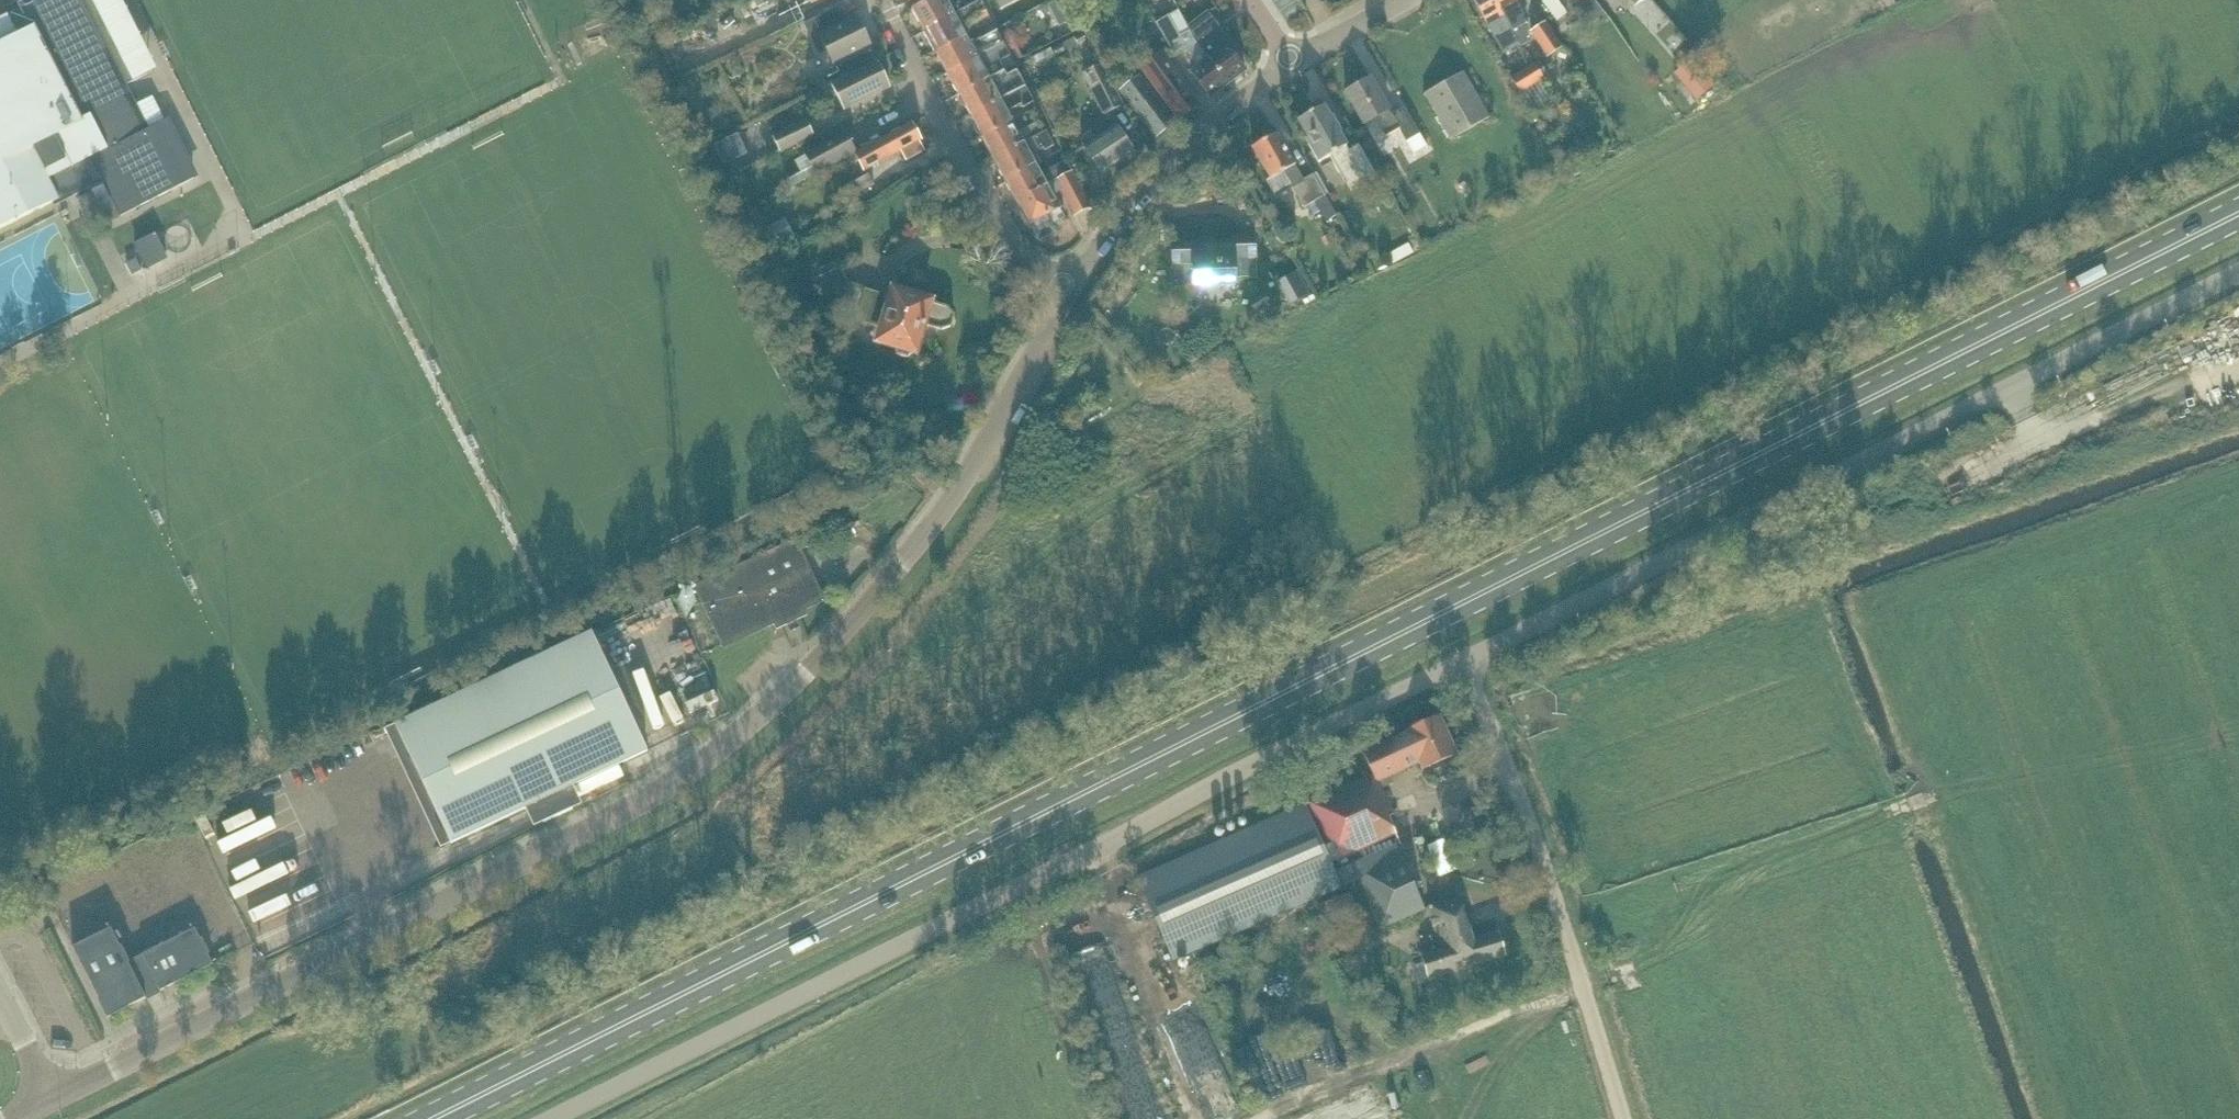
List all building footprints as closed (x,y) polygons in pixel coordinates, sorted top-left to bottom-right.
[(127,86),(156,71),(133,27),(105,42),(101,34),(130,20),(120,0),(38,0),(0,19),(0,233),(74,197),(75,199),(92,191),(90,189),(104,182),(121,216),(177,188),(195,179),(171,133),(154,141),(149,132),(150,132),(127,86)] [(768,0),(751,0),(756,10),(770,3),(768,0)] [(980,1),(979,0),(957,0),(953,2),(951,2),(948,3),(946,0),(932,0),(915,10),(926,31),(980,1)] [(1056,2),(1066,23),(1075,18),(1065,0),(1059,0),(1056,2)] [(1494,0),(1474,0),(1492,33),(1497,31),(1507,49),(1517,43),(1518,43),(1494,0)] [(1519,8),(1515,0),(1494,0),(1518,43),(1517,43),(1520,48),(1529,43),(1526,38),(1529,37),(1524,26),(1525,26),(1521,19),(1524,17),(1519,8)] [(1557,23),(1568,15),(1557,0),(1545,0),(1542,2),(1557,23)] [(985,11),(981,3),(980,1),(926,31),(938,53),(966,38),(960,27),(973,21),(972,19),(985,11)] [(1229,85),(1246,71),(1236,59),(1241,55),(1207,10),(1187,25),(1185,26),(1229,85)] [(871,50),(856,18),(844,24),(838,11),(806,26),(821,56),(829,52),(836,67),(871,50)] [(1168,18),(1157,24),(1157,25),(1164,37),(1173,54),(1176,59),(1186,51),(1199,68),(1192,73),(1211,98),(1229,85),(1185,26),(1187,25),(1180,11),(1168,18)] [(1530,33),(1547,58),(1563,47),(1545,22),(1530,33)] [(949,74),(1002,46),(996,34),(971,48),(966,38),(938,53),(949,74)] [(1056,57),(1086,42),(1082,34),(1053,49),(1056,57)] [(1008,57),(1003,47),(1002,46),(949,74),(961,95),(1003,73),(998,62),(1008,57)] [(1142,70),(1181,122),(1201,107),(1162,55),(1142,70)] [(1696,101),(1713,88),(1692,60),(1674,74),(1696,101)] [(890,88),(889,86),(878,63),(833,84),(845,110),(890,88)] [(1545,82),(1533,64),(1511,78),(1522,95),(1528,91),(1529,92),(1545,82)] [(1103,116),(1123,106),(1102,65),(1082,74),(1103,116)] [(1025,88),(1024,87),(1016,71),(1005,77),(1003,73),(961,95),(972,117),(1025,88)] [(1463,72),(1425,94),(1451,140),(1490,118),(1463,72)] [(1157,102),(1155,98),(1139,78),(1120,92),(1136,113),(1157,140),(1176,126),(1157,102)] [(1404,109),(1391,116),(1371,80),(1346,95),(1365,126),(1374,120),(1385,139),(1399,131),(1406,142),(1419,134),(1404,109)] [(1032,101),(1026,90),(1025,88),(972,117),(984,139),(1012,124),(1006,113),(1022,104),(1022,106),(1032,101)] [(1346,145),(1344,146),(1338,135),(1339,134),(1331,119),(1329,120),(1323,108),(1299,122),(1308,139),(1306,140),(1319,163),(1331,157),(1350,191),(1359,186),(1355,179),(1372,169),(1359,147),(1350,152),(1346,145)] [(773,138),(780,153),(814,137),(806,122),(773,138)] [(1044,134),(1043,133),(1038,122),(1017,133),(1012,124),(984,139),(996,160),(1044,134)] [(919,143),(921,142),(912,125),(855,155),(864,172),(901,153),(906,162),(924,153),(919,143)] [(1092,133),(1083,139),(1088,147),(1085,148),(1103,175),(1135,154),(1116,127),(1097,140),(1092,133)] [(1054,146),(1047,134),(1046,132),(1043,133),(1044,134),(996,160),(1007,182),(1035,166),(1029,155),(1042,148),(1044,151),(1054,146)] [(747,155),(737,135),(714,146),(724,166),(747,155)] [(1277,135),(1253,148),(1271,180),(1267,182),(1274,195),(1291,186),(1293,189),(1292,190),(1303,209),(1306,207),(1312,217),(1318,213),(1324,223),(1336,216),(1324,197),(1312,175),(1303,180),(1277,135)] [(816,174),(854,153),(845,136),(806,156),(816,174)] [(1019,203),(1073,174),(1067,162),(1040,175),(1035,166),(1007,182),(1019,203)] [(1092,208),(1074,175),(1073,174),(1019,203),(1031,226),(1049,217),(1054,225),(1064,219),(1060,211),(1063,209),(1056,195),(1062,192),(1076,217),(1092,208)] [(852,197),(874,185),(868,175),(846,186),(852,197)] [(789,239),(781,223),(760,235),(768,250),(789,239)] [(1171,266),(1194,265),(1195,287),(1236,286),(1235,262),(1257,262),(1256,236),(1231,237),(1231,241),(1171,243),(1171,266)] [(156,237),(136,247),(148,270),(168,260),(156,237)] [(138,256),(127,261),(135,276),(146,270),(138,256)] [(1309,296),(1296,272),(1279,282),(1292,306),(1309,296)] [(902,301),(893,299),(867,291),(865,299),(858,321),(884,328),(880,342),(895,346),(897,356),(909,360),(916,351),(923,327),(940,332),(952,328),(955,317),(949,309),(904,296),(902,301)] [(805,550),(822,542),(816,530),(800,538),(805,550)] [(828,600),(824,593),(799,539),(697,587),(725,648),(776,624),(779,629),(810,615),(807,610),(828,600)] [(395,725),(451,844),(535,805),(543,824),(573,810),(564,791),(648,752),(591,632),(395,725)] [(677,711),(706,698),(701,686),(672,700),(677,711)] [(1373,775),(1309,804),(1335,860),(1395,834),(1388,817),(1392,815),(1380,788),(1393,782),(1390,775),(1403,769),(1419,762),(1422,770),(1456,754),(1439,717),(1405,733),(1361,752),(1373,775)] [(366,742),(365,776),(385,777),(386,742),(366,742)] [(1137,879),(1173,959),(1340,886),(1305,805),(1137,879)] [(1394,846),(1339,870),(1346,886),(1357,881),(1358,880),(1379,929),(1423,910),(1401,861),(1394,846)] [(1324,924),(1360,908),(1355,897),(1319,913),(1324,924)] [(1459,898),(1427,907),(1440,951),(1421,957),(1428,981),(1506,957),(1499,934),(1473,942),(1459,898)] [(215,968),(212,963),(197,932),(131,965),(115,932),(76,951),(111,1020),(215,968)] [(1171,1027),(1184,1060),(1196,1055),(1183,1022),(1171,1027)]
